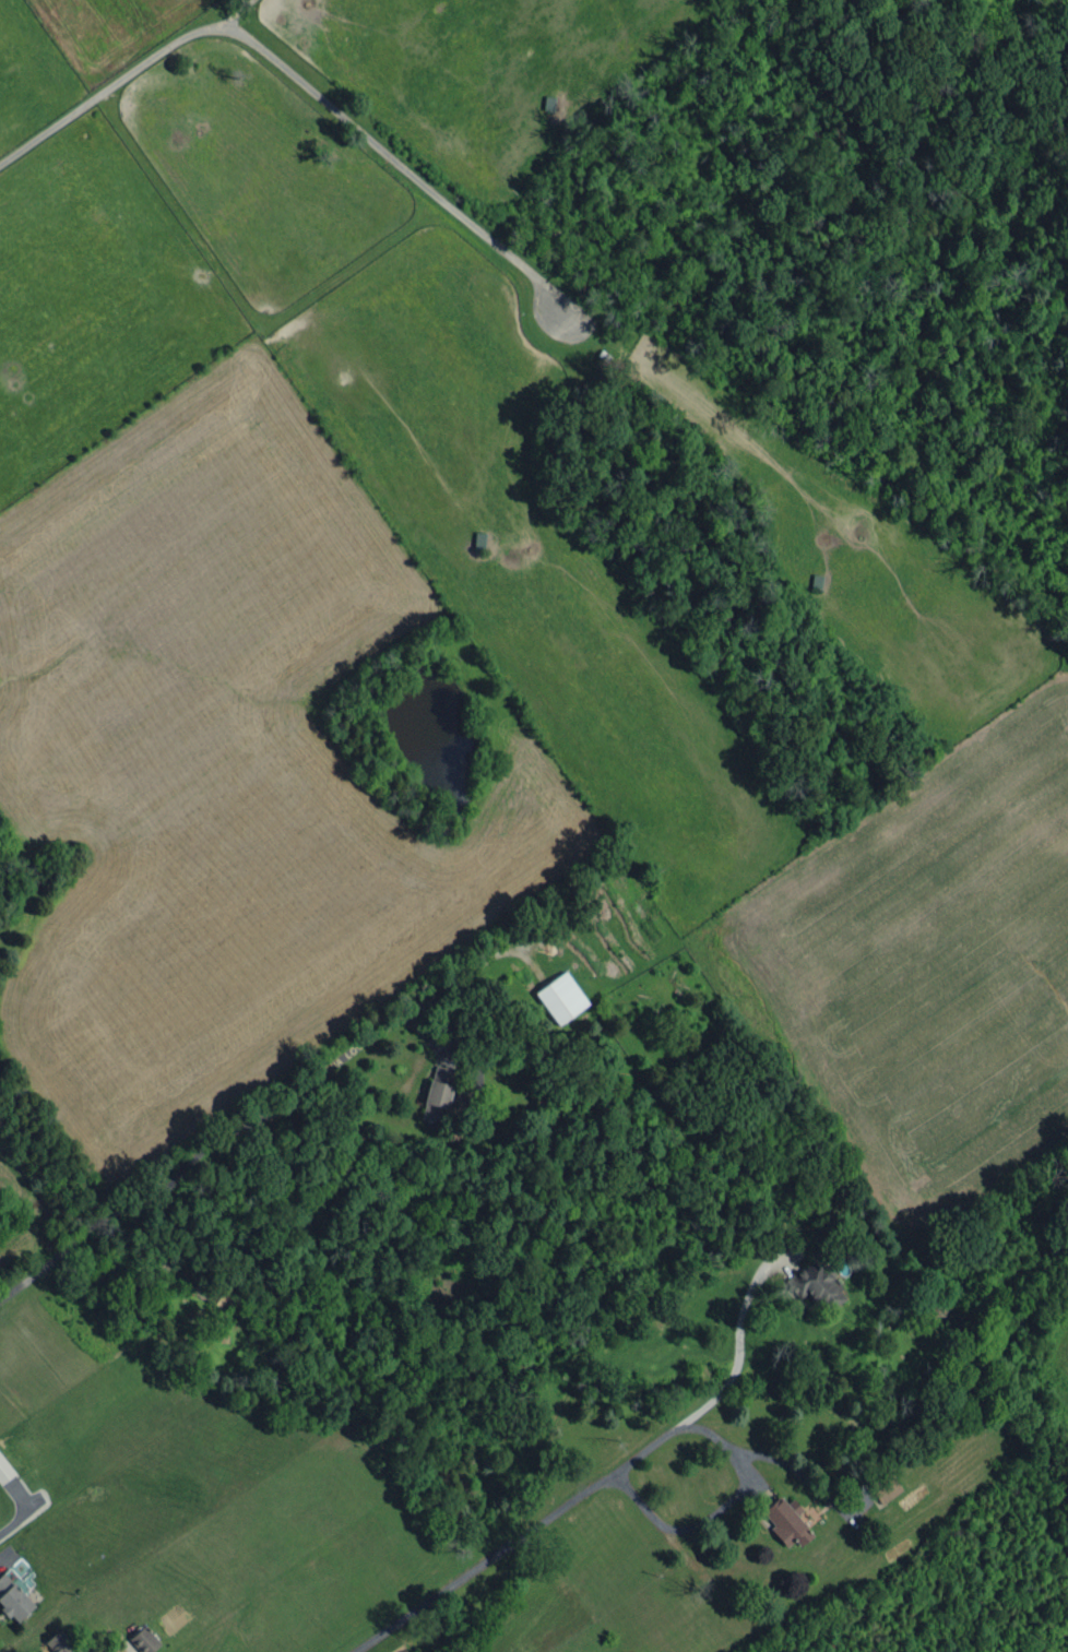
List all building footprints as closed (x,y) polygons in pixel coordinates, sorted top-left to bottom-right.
[(557,1025),(588,1004),(565,970),(534,991),(557,1025)] [(847,1296),(817,1257),(785,1281),(799,1299),(806,1293),(816,1307),(822,1303),(828,1311),(847,1296)] [(15,1472),(0,1454),(0,1484),(15,1472)] [(901,1491),(888,1470),(865,1484),(878,1505),(901,1491)] [(787,1545),(794,1539),(799,1546),(813,1535),(796,1515),(802,1510),(792,1498),(786,1503),(779,1496),(759,1512),(787,1545)] [(16,1622),(34,1605),(3,1572),(0,1574),(0,1605),(16,1622)] [(144,1624),(128,1638),(140,1651),(150,1651),(160,1643),(144,1624)] [(88,1643),(79,1651),(59,1629),(43,1644),(51,1651),(97,1651),(88,1643)]
